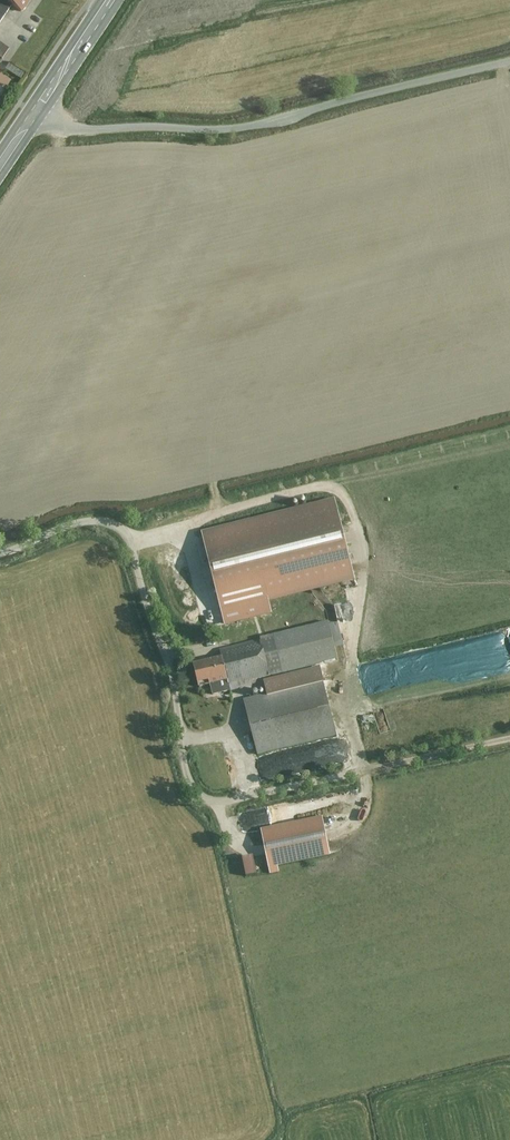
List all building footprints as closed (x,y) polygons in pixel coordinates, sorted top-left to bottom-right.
[(2,0),(0,0),(0,24),(12,7),(2,0)] [(22,12),(29,2),(26,0),(6,0),(22,12)] [(2,59),(9,49),(0,43),(0,57),(2,59)] [(357,580),(336,497),(200,530),(224,626),(274,614),(270,601),(357,580)] [(196,658),(203,683),(232,676),(235,681),(337,658),(328,619),(262,634),(262,636),(223,645),(224,652),(196,658)] [(394,663),(398,686),(445,677),(441,654),(394,663)] [(245,696),(257,750),(333,734),(321,679),(245,696)] [(205,767),(210,777),(227,770),(222,759),(205,767)] [(323,817),(262,830),(269,865),(330,852),(323,817)] [(242,857),(247,876),(258,874),(254,855),(242,857)]
